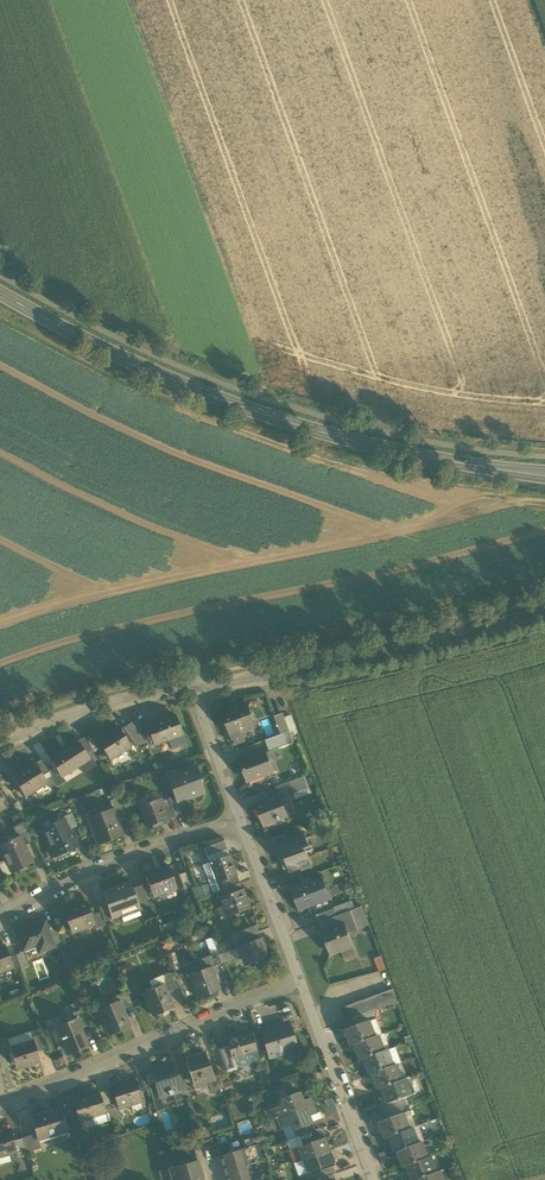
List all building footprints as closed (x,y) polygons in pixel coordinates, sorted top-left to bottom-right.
[(223,713),(231,736),(241,732),(256,727),(248,703),(223,713)] [(275,716),(281,734),(283,733),(290,730),(285,717),(284,713),(275,716)] [(154,745),(168,740),(182,735),(175,715),(147,726),(154,745)] [(285,717),(290,730),(296,728),(291,715),(285,717)] [(136,719),(131,723),(139,737),(145,733),(136,719)] [(143,743),(139,737),(131,723),(125,726),(137,747),(143,743)] [(98,739),(111,759),(131,747),(118,726),(98,739)] [(294,742),(290,730),(283,733),(288,745),(294,742)] [(244,740),(241,732),(231,736),(234,744),(244,740)] [(288,745),(283,733),(281,734),(265,740),(269,751),(288,745)] [(186,744),(182,735),(168,740),(172,750),(186,744)] [(77,741),(85,752),(91,749),(83,737),(77,741)] [(56,766),(62,775),(88,758),(85,752),(77,741),(51,757),(56,766)] [(246,771),(249,781),(273,772),(266,752),(240,761),(244,772),(246,771)] [(43,775),(49,771),(48,771),(41,759),(35,763),(43,775)] [(12,776),(25,796),(35,790),(34,788),(45,781),(46,783),(48,782),(43,775),(35,763),(35,762),(12,776)] [(174,796),(177,803),(178,802),(177,800),(188,796),(189,798),(204,793),(200,783),(197,784),(196,781),(201,779),(196,765),(167,776),(174,796)] [(56,766),(48,771),(49,771),(58,786),(66,781),(62,775),(56,766)] [(280,798),(281,799),(294,794),(289,781),(275,787),(279,798),(280,798)] [(168,798),(169,803),(174,816),(182,814),(178,802),(177,803),(174,796),(168,798)] [(113,808),(116,817),(124,814),(118,797),(109,800),(112,808),(113,808)] [(139,805),(147,826),(166,819),(162,806),(159,798),(139,805)] [(257,806),(264,825),(278,820),(279,823),(281,822),(279,817),(286,815),(281,799),(280,798),(279,798),(257,806)] [(166,819),(174,816),(169,803),(162,806),(166,819)] [(92,828),(98,844),(123,835),(117,821),(116,817),(113,808),(112,808),(87,818),(91,828),(92,828)] [(65,818),(70,829),(77,827),(72,813),(63,817),(64,818),(65,818)] [(52,848),(55,856),(77,847),(70,829),(65,818),(64,818),(43,827),(52,848)] [(52,848),(43,827),(39,829),(48,850),(52,848)] [(19,836),(24,845),(33,841),(26,828),(17,833),(18,836),(19,836)] [(272,838),(277,851),(288,847),(286,841),(288,840),(285,834),(272,838)] [(283,858),(289,872),(300,868),(301,871),(312,867),(306,851),(305,852),(304,848),(309,846),(305,834),(288,840),(286,841),(288,847),(277,851),(280,859),(283,858)] [(6,862),(12,873),(33,863),(24,845),(19,836),(18,836),(0,846),(0,849),(6,862)] [(209,863),(229,855),(224,840),(204,848),(209,863)] [(209,863),(216,882),(236,875),(229,855),(209,863)] [(6,876),(12,873),(6,862),(0,865),(6,876)] [(216,882),(209,863),(202,865),(213,893),(219,890),(216,882)] [(145,873),(154,896),(176,888),(168,865),(145,873)] [(179,874),(185,889),(193,886),(187,871),(179,874)] [(219,890),(226,888),(239,883),(236,875),(216,882),(219,890)] [(291,890),(299,910),(330,898),(322,878),(291,890)] [(112,918),(121,915),(120,912),(137,905),(138,909),(138,908),(142,907),(136,893),(134,894),(132,888),(129,882),(102,892),(107,904),(112,918)] [(242,889),(239,883),(226,888),(228,894),(242,889)] [(136,893),(144,890),(141,885),(132,888),(134,894),(136,893)] [(225,906),(228,914),(236,911),(237,913),(249,909),(242,889),(228,894),(220,897),(223,906),(225,906)] [(136,893),(142,907),(149,905),(144,890),(136,893)] [(64,909),(72,932),(94,923),(91,914),(86,901),(64,909)] [(99,907),(101,911),(104,921),(112,918),(107,904),(99,907)] [(141,915),(138,908),(138,909),(137,905),(120,912),(121,915),(123,922),(141,915)] [(317,915),(319,922),(337,916),(334,909),(317,915)] [(105,924),(104,921),(101,911),(91,914),(94,923),(96,928),(105,924)] [(341,927),(337,916),(319,922),(322,930),(325,929),(326,932),(341,927)] [(43,951),(54,947),(47,927),(45,921),(16,932),(23,951),(36,946),(40,944),(43,951)] [(54,924),(47,927),(54,947),(62,944),(54,924)] [(236,940),(245,937),(258,932),(255,925),(234,933),(236,940)] [(330,954),(342,950),(345,949),(344,945),(351,943),(345,925),(341,927),(326,932),(330,941),(326,942),(330,954)] [(260,938),(258,932),(245,937),(247,943),(260,938)] [(210,936),(204,939),(209,950),(215,947),(210,936)] [(217,951),(221,963),(242,955),(238,946),(247,943),(245,937),(236,940),(215,947),(217,951)] [(243,954),(246,963),(255,960),(256,962),(267,958),(260,938),(247,943),(238,946),(242,955),(243,954)] [(12,968),(8,958),(4,945),(0,946),(0,972),(12,968)] [(352,946),(345,949),(342,950),(344,958),(355,954),(352,946)] [(215,966),(221,964),(221,963),(217,951),(210,953),(211,956),(215,966)] [(23,952),(16,955),(20,969),(28,966),(23,952)] [(12,968),(14,973),(21,971),(20,969),(16,955),(8,958),(12,968)] [(185,966),(189,975),(211,967),(215,966),(211,956),(185,966)] [(380,956),(373,959),(378,972),(385,969),(380,956)] [(220,989),(211,967),(189,975),(197,998),(220,989)] [(162,976),(169,992),(176,989),(169,973),(162,976)] [(144,993),(153,1017),(173,1009),(163,985),(144,993)] [(393,989),(386,991),(391,1005),(398,1002),(393,989)] [(120,1000),(123,1009),(132,1006),(126,991),(117,995),(119,1000),(120,1000)] [(384,1007),(391,1005),(386,991),(379,994),(384,1007)] [(378,1010),(384,1007),(379,994),(373,996),(378,1010)] [(372,1012),(378,1010),(373,996),(367,999),(372,1012)] [(365,1014),(372,1012),(367,999),(360,1001),(365,1014)] [(106,1027),(110,1035),(131,1027),(123,1009),(120,1000),(119,1000),(100,1008),(104,1018),(100,1019),(104,1028),(106,1027)] [(359,1017),(365,1014),(360,1001),(354,1003),(359,1017)] [(352,1019),(359,1017),(354,1003),(347,1006),(352,1019)] [(340,1008),(345,1022),(352,1019),(347,1006),(340,1008)] [(77,1020),(80,1029),(89,1025),(82,1009),(73,1013),(76,1020),(77,1020)] [(380,1035),(382,1034),(377,1019),(372,1020),(377,1036),(380,1035)] [(58,1027),(69,1054),(87,1046),(80,1029),(77,1020),(76,1020),(58,1027)] [(352,1045),(355,1044),(377,1036),(372,1020),(346,1030),(352,1045)] [(267,1041),(271,1056),(294,1049),(286,1023),(266,1029),(270,1040),(267,1041)] [(7,1039),(10,1048),(33,1041),(32,1037),(30,1032),(7,1039)] [(389,1049),(390,1049),(385,1033),(382,1034),(380,1035),(386,1050),(389,1049)] [(34,1040),(37,1051),(47,1048),(41,1034),(32,1037),(33,1041),(34,1040)] [(229,1045),(233,1058),(248,1053),(255,1051),(250,1034),(228,1041),(229,1045)] [(380,1035),(377,1036),(355,1044),(361,1059),(365,1058),(386,1050),(380,1035)] [(34,1040),(33,1041),(10,1048),(16,1068),(40,1061),(37,1051),(34,1040)] [(218,1048),(222,1062),(233,1059),(232,1058),(233,1058),(229,1045),(218,1048)] [(399,1064),(402,1062),(396,1047),(390,1049),(389,1049),(395,1065),(399,1064)] [(0,1050),(0,1064),(1,1067),(1,1068),(8,1066),(3,1049),(0,1050)] [(389,1049),(386,1050),(365,1058),(371,1074),(373,1073),(395,1065),(389,1049)] [(256,1057),(255,1051),(248,1053),(251,1061),(256,1057)] [(185,1058),(193,1085),(208,1081),(213,1079),(211,1073),(204,1053),(185,1058)] [(251,1061),(248,1053),(233,1058),(232,1058),(233,1059),(222,1062),(225,1071),(235,1068),(250,1064),(251,1061)] [(153,1073),(159,1095),(160,1095),(180,1089),(172,1062),(151,1068),(153,1073)] [(404,1079),(407,1078),(402,1062),(399,1064),(404,1079)] [(399,1064),(395,1065),(373,1073),(379,1089),(382,1087),(404,1079),(399,1064)] [(208,1081),(212,1091),(223,1087),(218,1071),(211,1073),(213,1079),(208,1081)] [(145,1075),(153,1100),(161,1097),(160,1095),(159,1095),(153,1073),(145,1075)] [(407,1078),(413,1094),(421,1091),(415,1075),(407,1078)] [(283,1082),(289,1096),(302,1092),(296,1077),(283,1082)] [(407,1078),(404,1079),(382,1087),(388,1102),(388,1103),(394,1101),(413,1094),(407,1078)] [(117,1103),(118,1108),(141,1102),(134,1079),(111,1085),(117,1103)] [(73,1100),(79,1120),(105,1112),(103,1107),(99,1094),(99,1092),(73,1100)] [(99,1094),(103,1107),(110,1105),(106,1092),(99,1094)] [(275,1108),(279,1118),(314,1105),(311,1098),(305,1100),(302,1092),(289,1096),(283,1099),(285,1104),(275,1108)] [(164,1109),(161,1097),(153,1100),(156,1111),(164,1109)] [(380,1105),(383,1113),(391,1110),(396,1108),(394,1101),(388,1103),(388,1102),(380,1105)] [(117,1103),(110,1105),(113,1116),(120,1114),(118,1108),(117,1103)] [(113,1116),(110,1105),(103,1107),(105,1112),(107,1118),(113,1116)] [(317,1113),(314,1105),(279,1118),(283,1128),(292,1125),(294,1130),(313,1123),(310,1116),(317,1113)] [(37,1134),(38,1139),(66,1130),(60,1110),(53,1112),(46,1114),(32,1119),(37,1134)] [(393,1117),(391,1110),(383,1113),(378,1115),(381,1122),(393,1117)] [(406,1130),(410,1129),(411,1128),(405,1113),(400,1114),(406,1130)] [(386,1137),(389,1136),(406,1130),(400,1114),(393,1117),(381,1122),(386,1137)] [(297,1137),(300,1136),(316,1130),(313,1123),(294,1130),(297,1137)] [(416,1145),(420,1143),(414,1127),(411,1128),(410,1129),(416,1145)] [(320,1128),(316,1130),(300,1136),(303,1143),(323,1136),(320,1128)] [(16,1151),(13,1141),(10,1129),(0,1132),(0,1156),(16,1151)] [(395,1152),(398,1151),(416,1145),(410,1129),(406,1130),(389,1136),(395,1152)] [(37,1134),(22,1138),(27,1152),(41,1148),(38,1139),(37,1134)] [(300,1147),(304,1160),(331,1150),(326,1137),(300,1147)] [(27,1154),(27,1152),(22,1138),(13,1141),(16,1151),(17,1157),(27,1154)] [(426,1159),(428,1158),(429,1158),(423,1142),(420,1143),(426,1159)] [(243,1148),(248,1164),(262,1160),(257,1143),(243,1148)] [(404,1167),(408,1165),(426,1159),(420,1143),(416,1145),(398,1151),(404,1167)] [(304,1160),(300,1147),(290,1150),(295,1163),(304,1160)] [(248,1164),(243,1148),(220,1156),(227,1179),(253,1179),(248,1164)] [(335,1162),(331,1150),(304,1160),(309,1172),(335,1162)] [(432,1156),(429,1158),(428,1158),(434,1173),(438,1172),(432,1156)] [(418,1179),(434,1173),(428,1158),(426,1159),(408,1165),(413,1179),(416,1179),(418,1179)] [(304,1160),(295,1163),(299,1176),(309,1172),(304,1160)] [(197,1161),(168,1169),(171,1179),(202,1179),(197,1161)] [(321,1179),(334,1174),(337,1173),(334,1166),(314,1173),(316,1179),(318,1179),(321,1179)] [(161,1179),(171,1179),(168,1169),(159,1171),(161,1179)] [(444,1179),(449,1179),(445,1169),(441,1171),(444,1179)] [(153,1179),(161,1179),(159,1171),(155,1172),(153,1179)] [(434,1173),(418,1179),(444,1179),(441,1171),(438,1172),(434,1173)]
